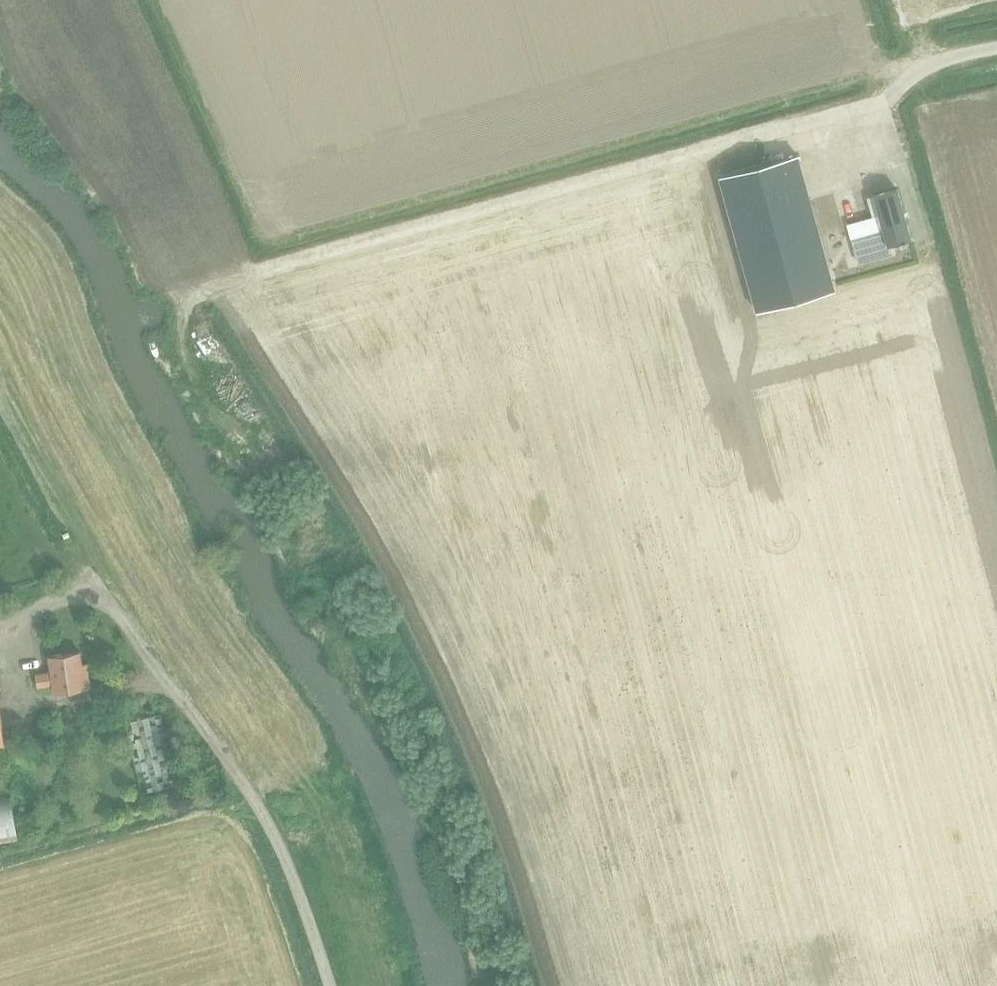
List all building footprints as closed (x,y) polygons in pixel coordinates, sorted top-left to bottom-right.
[(797,155),(720,176),(757,311),(834,289),(797,155)] [(880,215),(848,224),(858,262),(891,253),(889,245),(899,242),(900,245),(907,243),(906,240),(911,239),(897,189),(874,195),(880,215)] [(55,693),(71,690),(91,687),(88,671),(83,672),(80,651),(49,656),(52,672),(36,674),(38,687),(54,685),(55,693)] [(18,840),(11,795),(0,797),(0,843),(18,840)]
